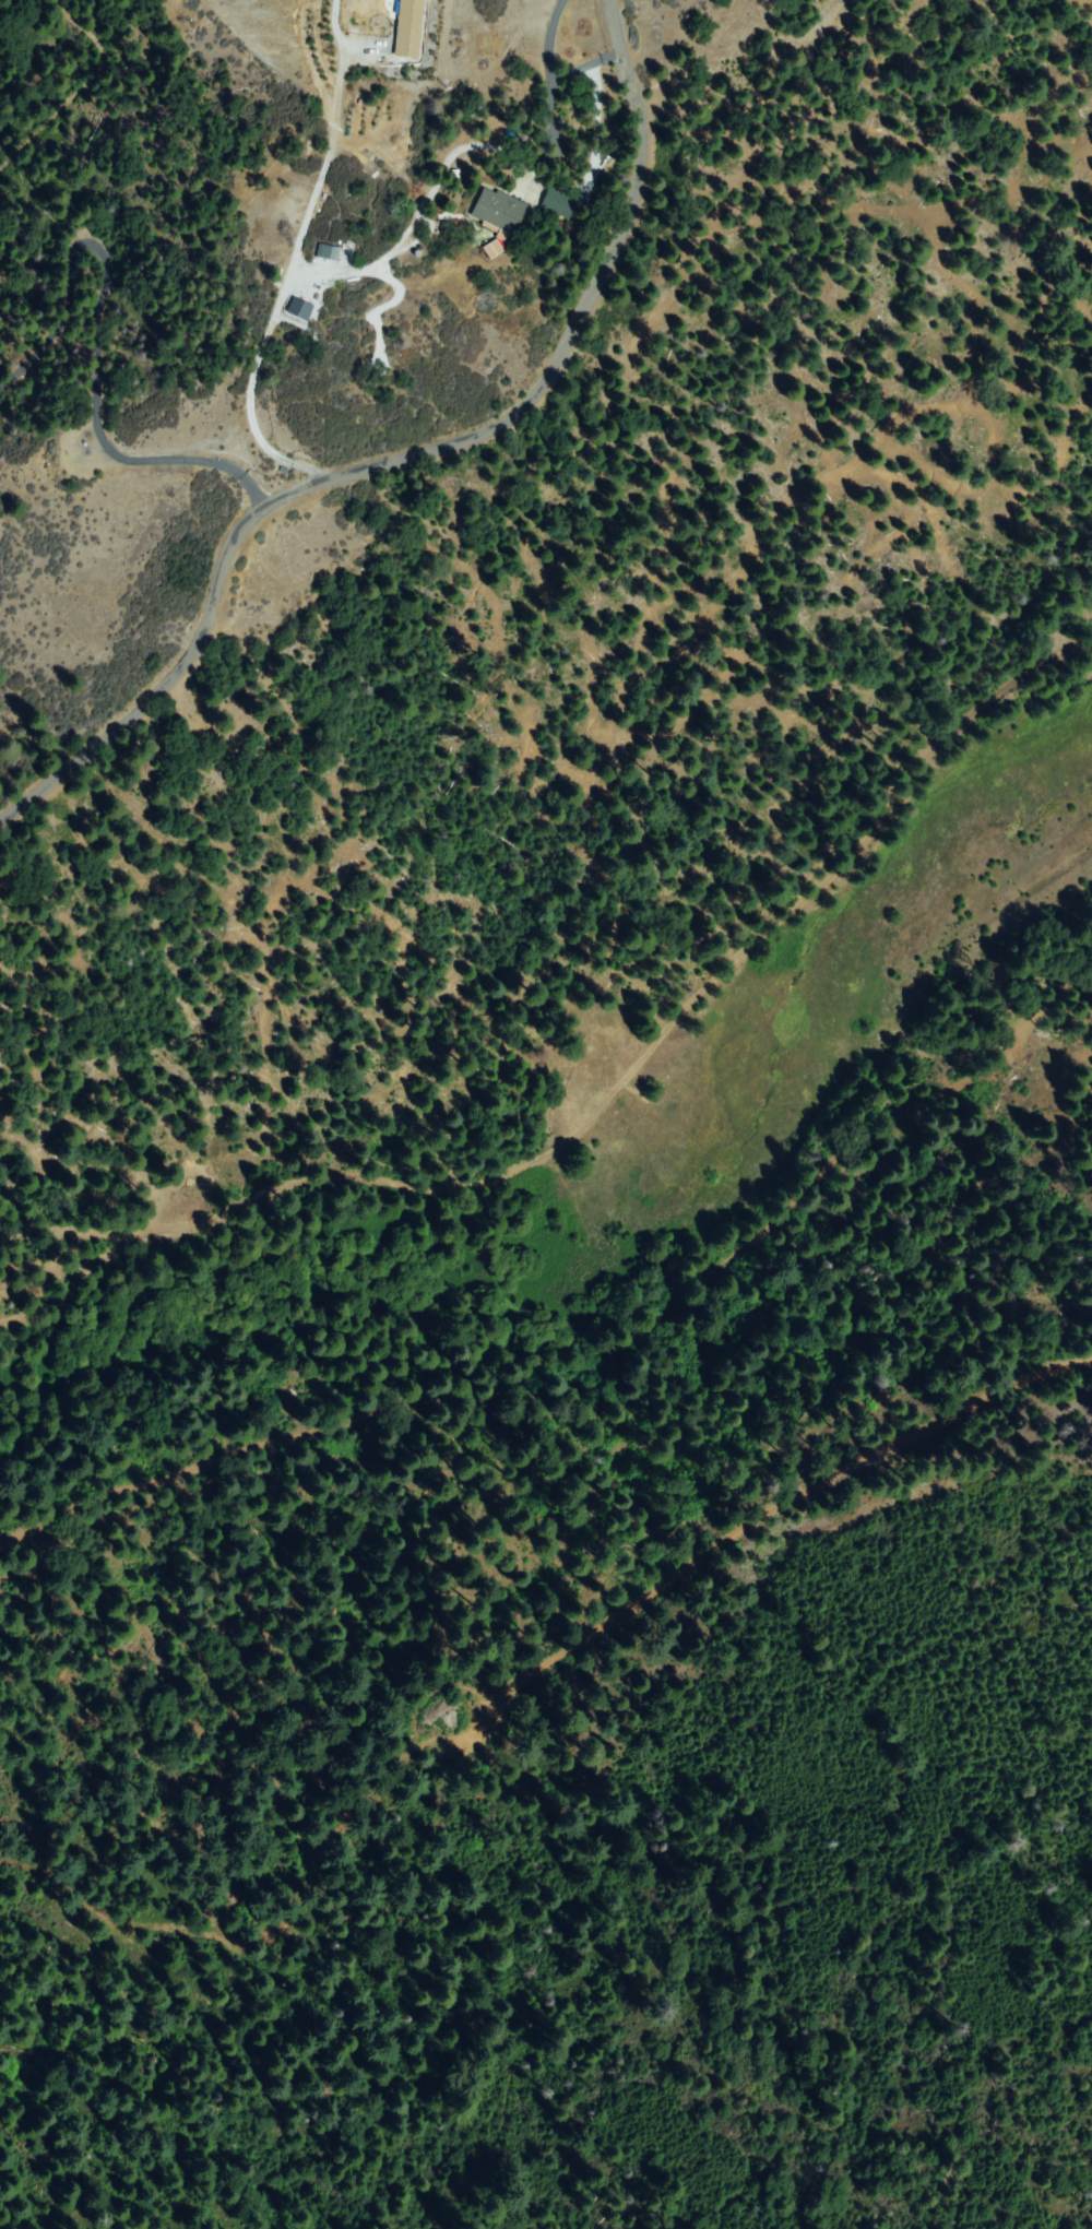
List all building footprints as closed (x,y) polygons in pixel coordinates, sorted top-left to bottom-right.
[(397,56),(402,4),(423,7),(418,57),(397,56)] [(530,208),(517,235),(473,215),(486,187),(530,208)] [(570,222),(542,209),(550,189),(579,201),(570,222)]
